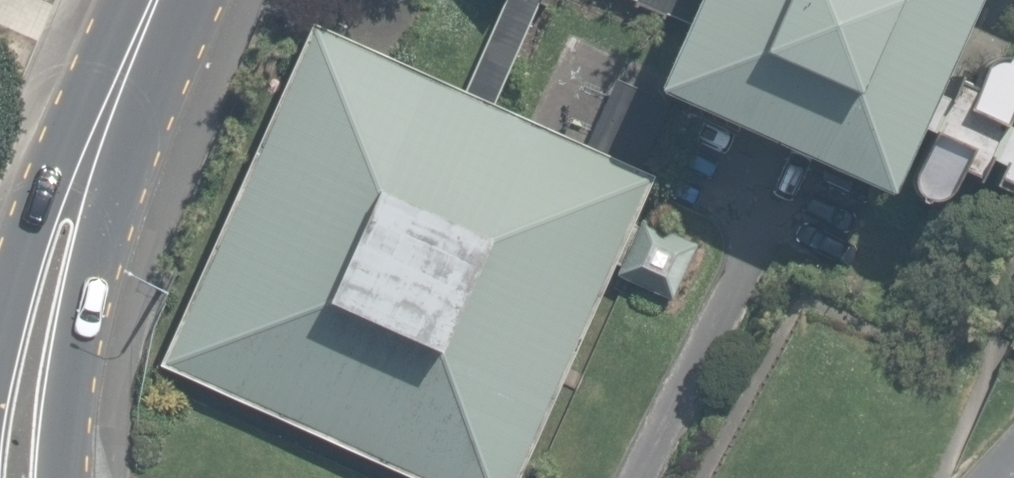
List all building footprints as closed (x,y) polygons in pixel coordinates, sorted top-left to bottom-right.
[(691,21),(701,0),(640,0),(691,21)] [(691,21),(658,94),(894,201),(904,179),(951,75),(985,0),(701,0),(691,21)] [(313,24),(155,375),(386,477),(511,477),(648,175),(454,88),(391,59),(313,24)] [(1013,128),(1013,125),(1013,52),(1013,51),(995,54),(973,84),(951,75),(904,179),(914,193),(927,200),(942,197),(954,192),(966,177),(1013,194),(1013,128)] [(687,236),(636,213),(613,263),(664,286),(687,236)]
